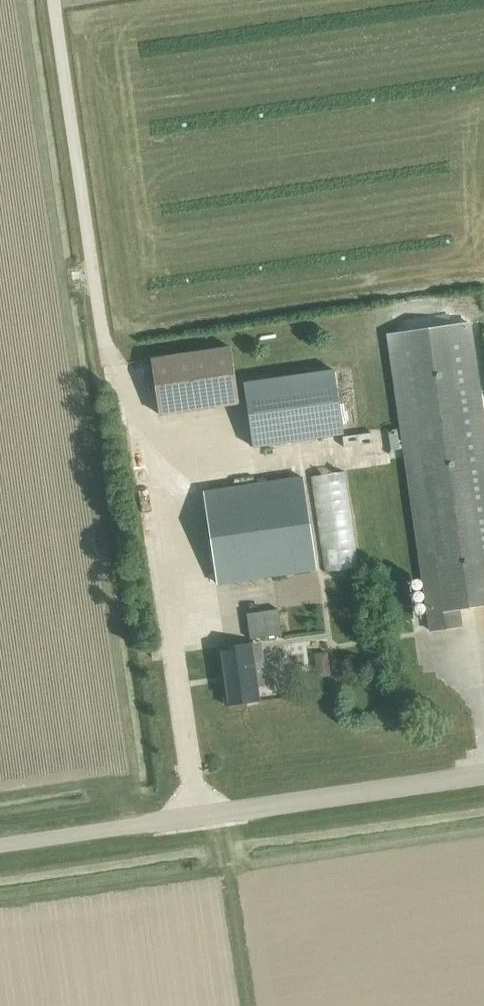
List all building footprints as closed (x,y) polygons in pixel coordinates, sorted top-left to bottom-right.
[(387,335),(430,631),(460,627),(457,609),(483,605),(483,435),(468,323),(387,335)] [(229,347),(150,359),(158,415),(238,403),(229,347)] [(252,446),(342,433),(333,370),(243,383),(252,446)] [(358,567),(344,471),(310,476),(323,572),(358,567)] [(216,584),(315,569),(301,478),(203,492),(216,584)] [(249,639),(281,634),(277,609),(245,613),(249,639)] [(262,653),(251,654),(250,643),(217,648),(225,705),(258,701),(256,686),(266,685),(262,653)]
